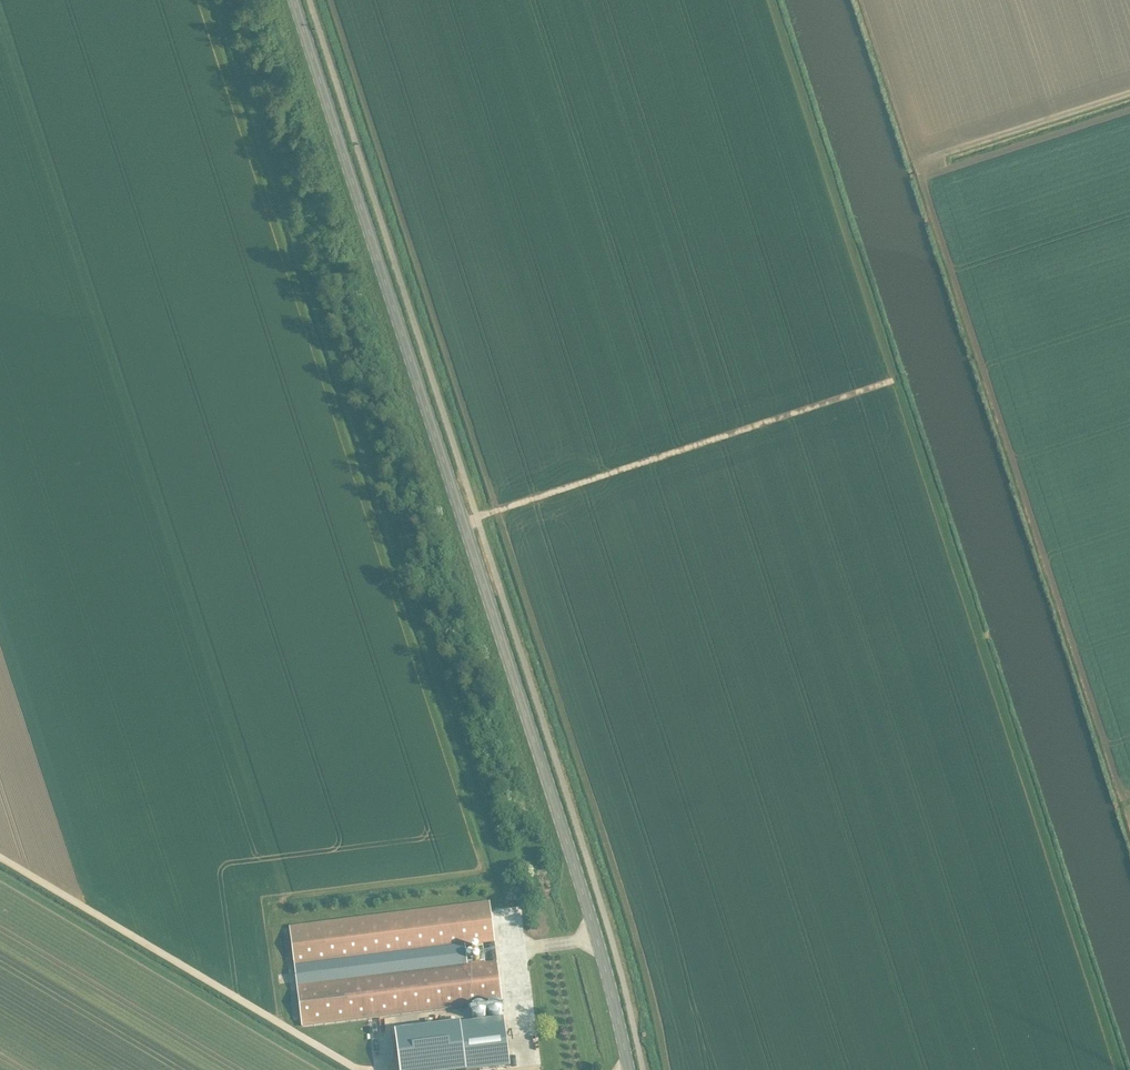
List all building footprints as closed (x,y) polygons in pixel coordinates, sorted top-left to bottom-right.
[(295,968),(483,944),(485,962),(496,961),(489,902),(290,927),(295,968)] [(496,961),(485,962),(297,986),(302,1026),(501,1001),(498,973),(496,961)] [(395,1032),(399,1069),(490,1069),(509,1067),(503,1018),(395,1032)]
